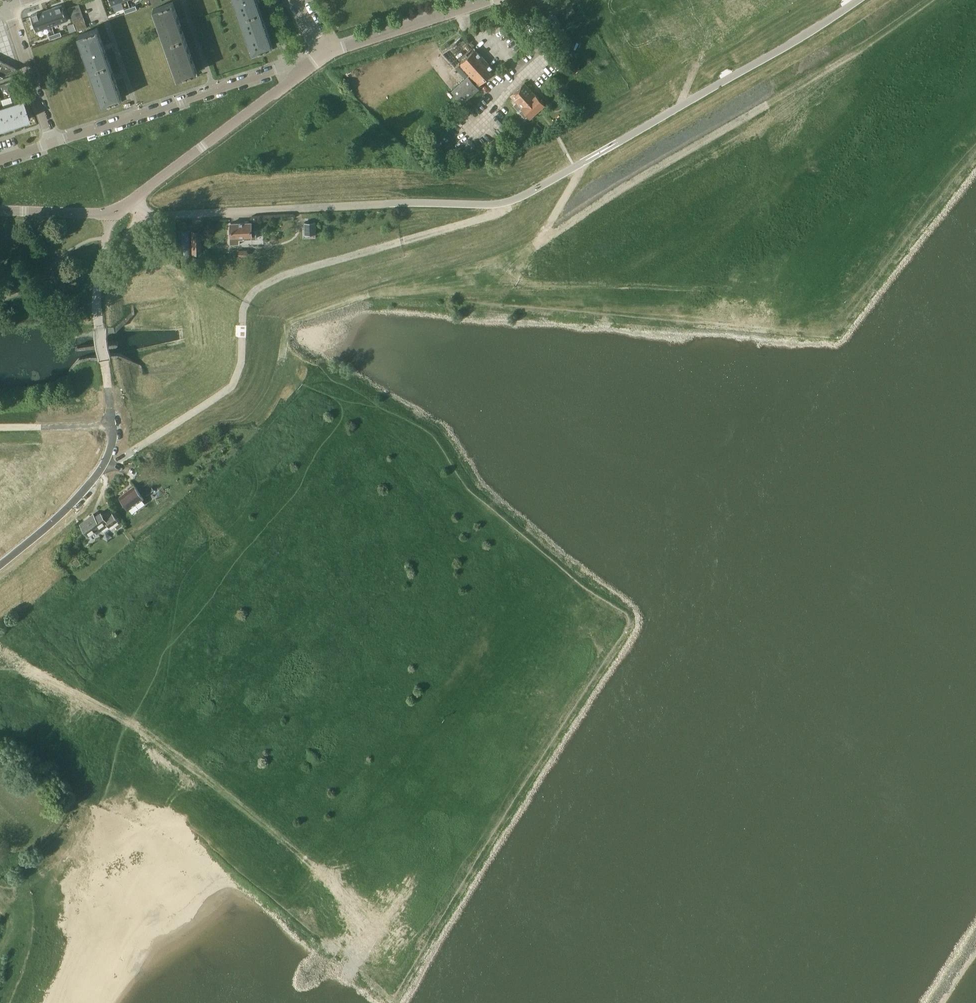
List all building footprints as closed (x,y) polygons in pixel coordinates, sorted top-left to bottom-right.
[(252,52),(259,50),(260,53),(273,49),(272,45),(256,0),(234,0),(252,52)] [(173,2),(171,3),(153,9),(177,78),(183,76),(184,79),(198,75),(196,71),(197,71),(173,2)] [(62,4),(46,10),(52,26),(67,20),(62,4)] [(81,9),(79,4),(69,7),(71,13),(81,9)] [(572,6),(566,9),(570,15),(575,12),(572,6)] [(73,17),(73,19),(83,15),(81,9),(71,13),(73,17)] [(46,10),(31,15),(36,31),(52,26),(46,10)] [(562,24),(556,14),(549,18),(555,28),(562,24)] [(85,21),(83,15),(73,19),(75,25),(85,21)] [(87,27),(85,21),(75,25),(77,30),(87,27)] [(122,97),(98,28),(78,35),(102,104),(108,102),(109,105),(122,101),(121,97),(122,97)] [(495,70),(475,48),(462,35),(442,53),(455,67),(459,63),(478,84),(495,70)] [(19,70),(0,60),(0,76),(19,70)] [(480,89),(469,76),(467,78),(462,71),(452,80),(457,87),(452,91),(464,104),(480,89)] [(517,111),(525,120),(529,116),(530,117),(544,104),(524,82),(511,95),(517,102),(513,105),(518,110),(517,111)] [(29,119),(23,99),(22,100),(13,103),(19,122),(29,119)] [(19,122),(13,103),(3,106),(9,125),(19,122)] [(3,106),(0,107),(0,128),(9,125),(3,106)] [(232,236),(230,236),(230,244),(240,244),(240,240),(256,239),(256,230),(251,230),(251,222),(249,222),(248,221),(245,221),(244,222),(231,223),(232,236)] [(315,222),(304,222),(305,234),(316,234),(315,222)] [(201,230),(192,231),(192,254),(202,253),(201,230)] [(190,232),(180,232),(181,255),(191,254),(190,232)] [(271,242),(271,256),(281,256),(280,241),(271,242)] [(149,482),(138,490),(144,497),(154,490),(149,482)] [(119,495),(129,508),(144,497),(138,490),(134,485),(119,495)] [(95,517),(93,514),(80,523),(89,535),(95,530),(97,532),(102,528),(104,531),(110,526),(111,528),(112,528),(114,531),(123,524),(118,517),(116,518),(111,511),(103,516),(102,515),(100,516),(99,515),(95,517)]
